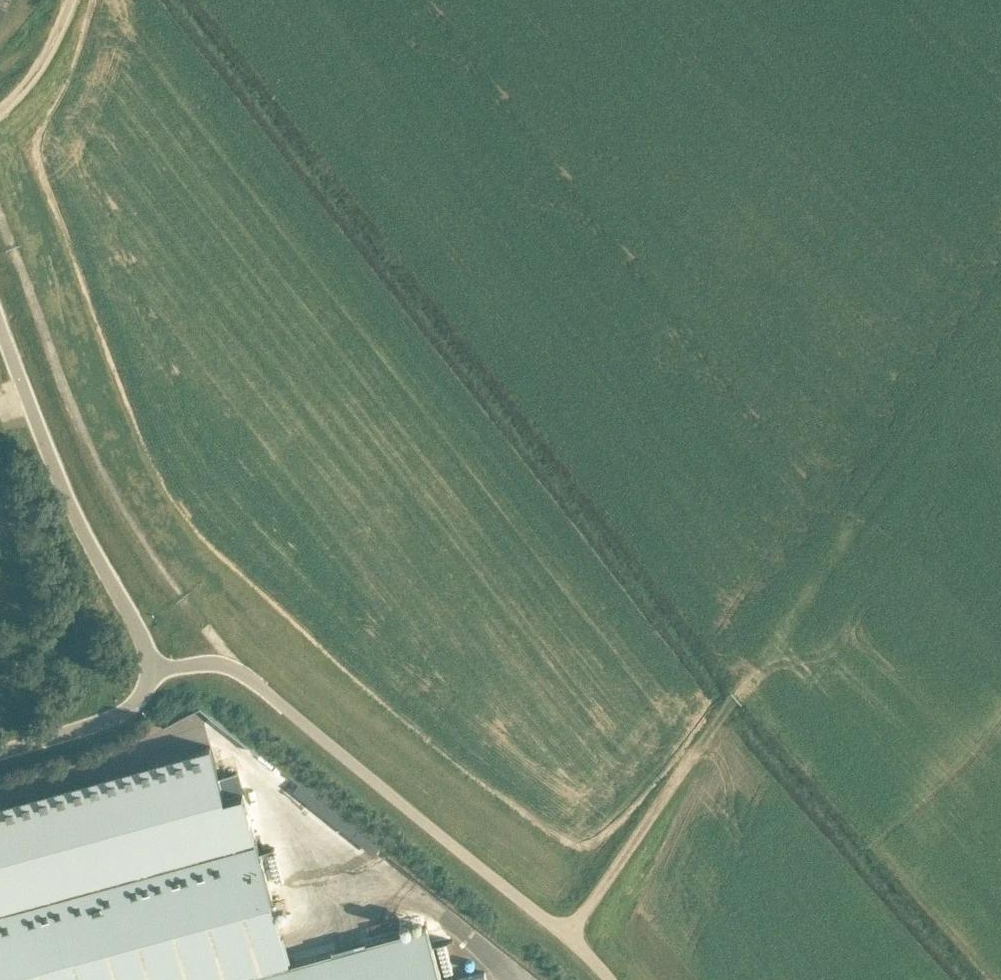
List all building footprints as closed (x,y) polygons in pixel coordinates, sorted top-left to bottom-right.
[(289,958),(243,790),(224,795),(210,742),(0,801),(0,979),(210,979),(289,958)] [(427,924),(223,979),(442,979),(427,924)] [(485,970),(450,979),(488,979),(485,970)]
